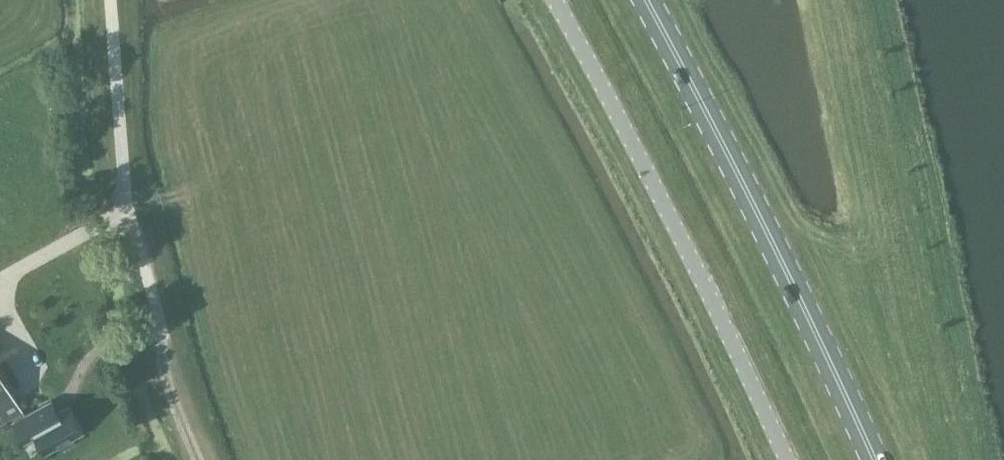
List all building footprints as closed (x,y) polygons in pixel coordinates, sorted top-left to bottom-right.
[(11,415),(20,410),(22,409),(17,401),(0,370),(0,421),(11,415)] [(23,416),(20,410),(11,415),(14,421),(12,422),(23,442),(35,435),(43,450),(44,451),(58,443),(61,449),(73,442),(71,437),(82,430),(68,406),(58,412),(55,406),(51,400),(47,402),(43,405),(23,416)]
